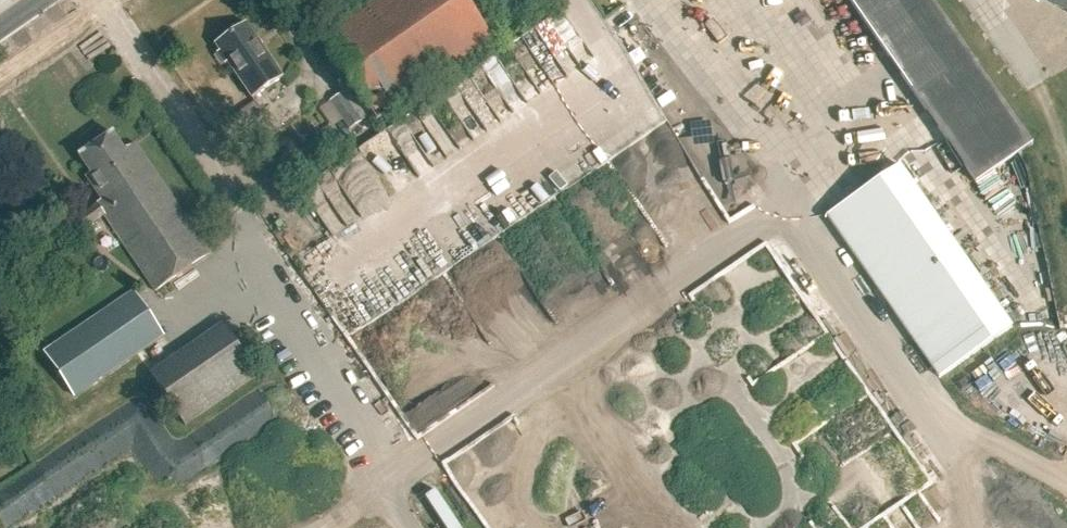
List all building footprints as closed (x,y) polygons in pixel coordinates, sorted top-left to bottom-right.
[(485,41),(463,0),(357,0),(317,21),(363,106),(485,41)] [(500,20),(529,0),(486,0),(500,20)] [(702,13),(713,6),(710,0),(694,0),(702,13)] [(975,183),(1032,144),(932,0),(848,0),(975,183)] [(1054,6),(1062,9),(1066,11),(1066,0),(1048,0),(1054,6)] [(846,8),(823,27),(843,50),(866,31),(846,8)] [(228,63),(252,99),(284,78),(247,24),(215,45),(220,52),(218,54),(225,65),(228,63)] [(629,32),(619,39),(630,56),(640,50),(629,32)] [(642,81),(652,99),(666,92),(657,73),(642,81)] [(234,117),(255,148),(277,132),(256,102),(234,117)] [(678,139),(696,126),(685,112),(668,124),(678,139)] [(137,157),(133,159),(114,132),(81,155),(99,182),(95,185),(116,215),(157,187),(137,157)] [(899,165),(826,216),(939,378),(1012,327),(899,165)] [(134,291),(44,352),(75,397),(164,335),(134,291)] [(258,375),(223,324),(151,373),(186,424),(258,375)] [(424,497),(445,527),(460,527),(435,491),(424,497)]
